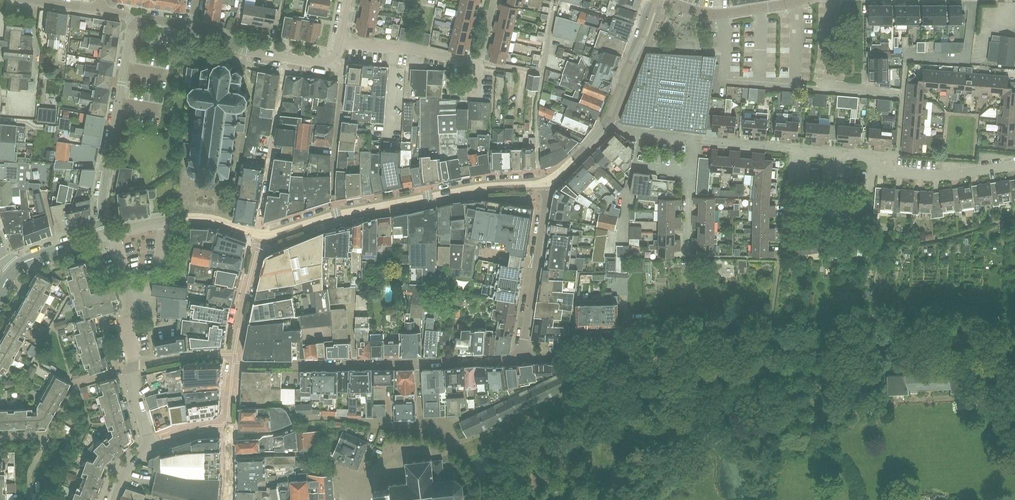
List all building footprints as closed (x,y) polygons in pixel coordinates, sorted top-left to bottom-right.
[(163,8),(164,0),(154,0),(153,7),(163,8)] [(163,8),(173,10),(175,0),(164,0),(163,8)] [(186,0),(175,0),(173,10),(184,12),(186,0)] [(234,5),(235,0),(234,0),(206,0),(205,10),(220,12),(221,3),(234,5)] [(251,23),(254,5),(244,3),(244,0),(240,0),(239,2),(237,11),(236,12),(235,16),(241,18),(241,21),(251,23)] [(309,4),(308,4),(306,13),(307,13),(327,17),(327,16),(325,16),(326,8),(328,9),(330,0),(310,0),(309,4)] [(380,3),(362,0),(361,5),(364,6),(363,12),(378,14),(380,3)] [(460,6),(475,9),(476,4),(479,4),(480,0),(461,0),(460,6)] [(557,16),(558,16),(569,19),(572,20),(573,14),(576,4),(573,4),(561,0),(560,0),(557,16)] [(638,9),(626,5),(626,4),(615,0),(560,0),(561,0),(573,4),(576,4),(612,15),(614,13),(634,20),(638,9)] [(626,4),(626,5),(638,9),(641,0),(615,0),(626,4)] [(501,15),(516,19),(518,8),(500,3),(499,9),(502,10),(501,15)] [(251,23),(261,25),(264,7),(254,5),(251,23)] [(880,24),(880,26),(881,26),(881,5),(869,5),(869,17),(865,17),(865,29),(873,29),(873,24),(880,24)] [(893,5),(881,5),(881,26),(893,26),(893,5)] [(907,26),(908,26),(908,5),(896,5),(896,24),(907,24),(907,26)] [(920,5),(908,5),(908,26),(920,26),(920,5)] [(923,24),(935,24),(935,5),(923,5),(923,24)] [(947,5),(935,5),(935,24),(947,24),(947,5)] [(962,22),(964,22),(965,22),(965,14),(962,14),(962,5),(950,5),(950,24),(962,24),(962,22)] [(475,9),(460,6),(457,17),(475,21),(477,16),(473,15),(475,9)] [(264,7),(261,25),(272,27),(275,9),(264,7)] [(219,21),(220,12),(205,10),(203,20),(223,27),(225,23),(219,21)] [(54,40),(58,12),(47,11),(45,32),(49,32),(48,39),(54,40)] [(581,11),(577,21),(581,22),(615,34),(615,35),(627,40),(634,22),(614,16),(612,22),(602,20),(603,18),(581,11)] [(67,14),(58,12),(54,40),(59,40),(60,34),(65,34),(67,14)] [(376,26),(378,14),(363,12),(362,18),(359,17),(358,22),(376,26)] [(71,15),(70,27),(77,28),(79,28),(80,18),(80,16),(77,16),(71,15)] [(513,30),(516,19),(501,15),(499,21),(496,21),(495,26),(513,30)] [(293,17),(292,17),(284,16),(283,22),(280,36),(281,36),(281,34),(289,35),(288,37),(298,39),(298,37),(305,38),(305,40),(314,42),(315,35),(319,36),(322,23),(317,23),(317,22),(318,22),(317,21),(317,22),(309,21),(309,20),(306,19),(300,19),(300,20),(293,18),(293,17)] [(620,54),(622,54),(627,40),(615,35),(615,34),(581,22),(577,21),(577,22),(572,20),(569,19),(558,16),(557,16),(553,35),(577,42),(586,44),(620,54)] [(475,21),(457,17),(455,28),(470,32),(471,26),(474,27),(475,21)] [(103,25),(102,32),(118,35),(121,22),(93,18),(92,23),(103,25)] [(1,46),(4,47),(3,59),(6,59),(5,62),(5,69),(4,69),(3,77),(9,78),(8,90),(20,91),(20,89),(27,90),(28,79),(30,80),(31,71),(29,71),(30,61),(32,61),(33,49),(31,49),(32,36),(23,35),(23,32),(24,32),(25,24),(6,22),(6,26),(4,40),(2,40),(0,40),(0,46),(1,46)] [(359,34),(374,37),(376,26),(358,22),(357,28),(360,28),(359,34)] [(496,38),(511,41),(513,30),(495,26),(494,31),(497,32),(496,38)] [(402,27),(401,30),(399,39),(405,41),(408,29),(402,27)] [(470,32),(455,28),(452,39),(470,43),(472,38),(468,38),(470,32)] [(405,41),(411,42),(413,30),(408,29),(405,41)] [(411,42),(417,43),(419,31),(413,30),(411,42)] [(417,43),(423,44),(425,33),(419,31),(417,43)] [(116,47),(118,35),(102,32),(101,39),(90,37),(89,43),(116,47)] [(429,46),(431,34),(425,33),(423,44),(429,46)] [(992,41),(990,41),(988,61),(998,62),(997,63),(1014,66),(1014,60),(1014,37),(1001,36),(1000,42),(992,41)] [(508,52),(511,41),(496,38),(494,44),(491,43),(490,48),(508,52)] [(452,39),(450,50),(450,51),(464,54),(466,48),(469,49),(470,43),(452,39)] [(577,42),(575,46),(574,51),(582,54),(618,65),(622,56),(621,56),(621,55),(620,55),(620,54),(586,44),(577,42)] [(98,57),(114,60),(116,47),(89,43),(88,48),(99,50),(98,57)] [(556,57),(562,59),(565,49),(559,47),(556,57)] [(490,60),(506,64),(508,52),(490,48),(489,53),(492,54),(490,60)] [(869,68),(891,68),(888,68),(888,57),(884,57),(884,51),(881,51),(871,51),(865,51),(865,57),(869,57),(869,68)] [(647,52),(622,116),(620,120),(623,123),(707,134),(711,95),(715,68),(712,68),(714,56),(704,55),(647,52)] [(578,64),(614,75),(618,65),(582,54),(578,64)] [(85,65),(85,70),(111,74),(114,62),(98,59),(96,66),(85,64),(85,65)] [(218,180),(218,179),(220,179),(221,178),(221,177),(223,178),(223,179),(224,179),(225,177),(229,176),(230,177),(231,176),(230,175),(231,170),(232,170),(233,168),(231,168),(232,164),(234,164),(235,162),(232,162),(233,157),(234,157),(234,155),(233,155),(234,150),(236,150),(237,149),(234,148),(234,143),(236,143),(236,142),(235,142),(235,137),(238,137),(238,135),(236,135),(236,130),(245,131),(246,117),(240,116),(240,115),(238,115),(239,113),(243,114),(244,108),(245,110),(246,109),(246,107),(248,104),(250,105),(250,104),(249,103),(249,99),(251,98),(251,97),(249,97),(247,93),(248,92),(247,91),(246,92),(247,86),(242,86),(243,82),(244,82),(245,81),(243,81),(244,75),(245,74),(244,73),(243,73),(239,70),(239,69),(237,69),(237,70),(233,72),(232,67),(234,67),(233,65),(232,66),(228,63),(229,61),(228,61),(227,62),(223,62),(222,60),(221,60),(221,62),(217,64),(216,63),(214,64),(216,65),(213,68),(210,66),(210,65),(209,64),(208,66),(204,68),(203,66),(202,67),(200,67),(201,65),(201,64),(199,66),(189,65),(188,64),(188,65),(188,66),(187,80),(186,80),(186,81),(188,80),(197,82),(196,84),(195,83),(194,84),(195,85),(192,89),(190,88),(190,89),(191,90),(191,94),(189,95),(189,97),(191,96),(193,100),(192,101),(193,102),(194,102),(194,107),(198,107),(198,110),(196,109),(196,111),(197,111),(197,116),(194,116),(194,117),(197,118),(196,123),(194,123),(194,124),(196,124),(195,129),(193,129),(192,131),(195,131),(194,136),(193,136),(192,137),(194,137),(193,143),(191,142),(191,144),(193,144),(192,149),(191,149),(191,151),(192,151),(191,156),(189,155),(189,158),(191,158),(191,162),(189,162),(189,164),(190,164),(188,167),(187,167),(187,168),(188,168),(190,172),(188,173),(189,174),(191,173),(194,175),(194,177),(195,177),(195,176),(200,174),(200,177),(218,180)] [(609,88),(614,75),(578,64),(569,61),(564,74),(571,77),(609,88)] [(389,67),(375,66),(364,65),(350,63),(347,83),(344,109),(353,110),(352,120),(371,122),(372,123),(385,124),(389,67)] [(951,91),(964,92),(966,67),(960,66),(960,72),(953,72),(951,91)] [(964,92),(977,93),(979,74),(972,73),(973,67),(966,67),(964,92)] [(426,96),(427,84),(428,69),(411,68),(410,85),(415,91),(415,96),(426,96)] [(891,68),(869,68),(869,80),(876,80),(876,86),(891,87),(891,68)] [(421,114),(421,126),(421,133),(421,152),(421,165),(423,183),(442,180),(441,160),(439,133),(438,117),(437,98),(442,98),(443,84),(444,84),(444,70),(428,69),(427,84),(426,96),(426,97),(421,96),(421,105),(421,114)] [(936,90),(938,90),(940,70),(924,69),(923,80),(919,80),(927,89),(929,89),(929,85),(936,86),(936,90)] [(109,87),(111,74),(85,70),(84,75),(94,77),(93,85),(109,87)] [(938,90),(951,91),(953,72),(940,70),(938,90)] [(254,71),(252,83),(257,84),(256,89),(264,90),(264,92),(277,94),(280,75),(259,71),(254,71)] [(516,72),(506,71),(505,80),(516,82),(516,72)] [(529,74),(529,76),(527,89),(539,90),(541,76),(529,74)] [(582,91),(605,100),(609,88),(571,77),(564,74),(563,74),(560,85),(571,88),(582,91)] [(977,93),(990,94),(991,75),(979,74),(977,93)] [(1001,95),(1012,87),(1014,84),(1014,82),(1008,81),(1009,76),(991,75),(990,94),(991,95),(992,91),(999,92),(999,95),(1001,95)] [(287,76),(284,94),(293,95),(295,76),(287,76)] [(293,95),(301,96),(303,77),(295,76),(293,95)] [(308,108),(309,97),(312,78),(303,77),(301,96),(302,96),(301,108),(308,108)] [(317,110),(318,106),(318,100),(319,98),(321,79),(312,78),(309,97),(314,97),(313,109),(317,110)] [(318,100),(325,101),(327,101),(330,80),(321,79),(319,98),(318,100)] [(327,101),(336,102),(337,102),(339,83),(337,81),(330,80),(327,101)] [(908,83),(906,99),(927,101),(927,98),(922,98),(923,90),(927,91),(927,89),(919,80),(918,80),(918,83),(908,83)] [(80,97),(106,102),(107,98),(109,89),(93,87),(91,94),(81,92),(80,97)] [(582,91),(571,88),(569,92),(553,87),(551,94),(558,96),(579,102),(600,111),(605,100),(582,91)] [(741,95),(743,89),(736,87),(734,93),(741,95)] [(1001,97),(1005,98),(1004,105),(1001,104),(1000,106),(1014,108),(1014,91),(1012,91),(1012,87),(1001,95),(1001,97)] [(256,89),(253,105),(261,106),(274,108),(275,108),(277,94),(264,92),(264,90),(256,89)] [(757,101),(765,102),(766,89),(758,89),(757,101)] [(789,91),(788,104),(796,104),(797,92),(789,91)] [(821,94),(820,106),(827,107),(828,95),(821,94)] [(597,118),(600,111),(579,102),(558,96),(557,100),(562,102),(569,104),(568,107),(576,110),(585,114),(597,118)] [(837,108),(851,109),(852,97),(838,96),(837,108)] [(105,114),(106,102),(80,97),(79,102),(90,104),(88,112),(105,114)] [(442,180),(461,176),(460,165),(459,158),(458,148),(458,140),(458,114),(458,108),(457,104),(460,99),(442,98),(437,98),(438,117),(439,133),(441,160),(442,180)] [(731,116),(732,99),(726,99),(725,115),(724,115),(723,137),(729,137),(729,131),(735,132),(736,116),(731,116)] [(926,114),(927,101),(906,99),(905,112),(926,114)] [(300,103),(284,101),(282,113),(299,115),(300,103)] [(334,126),(336,102),(327,101),(325,101),(324,107),(318,106),(317,110),(317,115),(315,115),(314,124),(317,124),(316,132),(323,134),(323,136),(333,136),(334,126)] [(404,101),(402,125),(413,125),(414,102),(404,101)] [(481,119),(490,119),(491,102),(469,101),(468,109),(468,119),(481,120),(481,119)] [(234,216),(234,220),(256,224),(256,220),(257,216),(260,200),(263,183),(265,166),(255,164),(252,163),(254,151),(257,151),(260,134),(270,136),(273,118),(274,108),(261,106),(253,105),(238,197),(234,216)] [(552,109),(540,105),(539,113),(539,114),(553,120),(562,123),(588,134),(594,126),(577,119),(565,114),(552,109)] [(576,110),(568,107),(561,105),(559,109),(553,108),(552,109),(565,114),(577,119),(594,126),(597,118),(585,114),(576,110)] [(999,120),(1014,121),(1014,108),(1000,106),(999,120)] [(458,140),(458,148),(459,158),(460,165),(461,176),(471,174),(469,160),(468,148),(468,137),(468,119),(468,109),(458,108),(458,114),(458,140)] [(717,136),(723,137),(724,115),(724,111),(720,111),(720,115),(713,114),(711,130),(718,130),(717,136)] [(754,139),(760,140),(761,134),(766,134),(768,119),(767,119),(767,117),(761,116),(761,113),(756,112),(756,113),(756,118),(754,139)] [(780,135),(780,141),(786,142),(788,113),(776,112),(774,135),(780,135)] [(905,112),(904,124),(925,126),(926,114),(905,112)] [(84,123),(102,126),(104,117),(86,113),(84,123)] [(749,139),(754,139),(756,118),(756,113),(752,113),(752,118),(744,117),(743,132),(749,133),(749,139)] [(788,113),(786,142),(791,142),(792,136),(797,137),(799,121),(792,121),(792,113),(788,113)] [(572,137),(581,142),(588,134),(562,123),(553,120),(539,114),(540,121),(554,128),(572,137)] [(287,214),(305,209),(307,208),(307,200),(306,188),(305,176),(306,176),(307,164),(312,118),(282,115),(280,127),(297,128),(296,140),(295,147),(292,172),(290,191),(287,214)] [(64,130),(69,131),(101,136),(102,126),(84,123),(83,128),(70,126),(71,119),(60,117),(59,117),(59,125),(58,129),(64,130)] [(855,117),(850,117),(850,125),(848,147),(854,147),(854,141),(860,142),(861,131),(862,131),(862,130),(861,130),(861,126),(860,126),(861,124),(855,123),(855,117)] [(811,144),(817,144),(819,123),(818,123),(819,119),(814,118),(814,122),(807,122),(805,137),(811,138),(811,144)] [(998,132),(1014,134),(1014,121),(999,120),(998,132)] [(342,121),(341,131),(371,134),(371,125),(367,124),(366,130),(358,129),(359,123),(342,121)] [(540,121),(540,131),(542,167),(557,163),(569,154),(579,144),(578,142),(579,141),(581,142),(572,137),(554,128),(540,121)] [(500,123),(494,123),(494,128),(492,149),(493,169),(503,169),(502,154),(504,141),(504,128),(500,128),(500,123)] [(817,144),(822,145),(823,139),(829,139),(830,124),(819,123),(817,144)] [(16,126),(16,125),(0,124),(0,132),(15,133),(15,134),(25,135),(26,126),(16,126)] [(848,147),(850,125),(838,124),(837,140),(843,140),(842,146),(848,147)] [(904,124),(903,137),(924,139),(925,126),(904,124)] [(505,125),(504,128),(504,141),(502,154),(503,169),(513,169),(513,149),(513,134),(514,125),(505,125)] [(264,221),(287,214),(290,191),(292,172),(295,147),(296,140),(297,128),(280,127),(278,126),(275,142),(275,143),(283,144),(281,158),(275,157),(270,189),(271,189),(270,194),(269,193),(268,199),(264,221)] [(413,126),(412,142),(412,167),(414,185),(423,183),(421,165),(421,152),(421,133),(421,126),(413,126)] [(874,149),(880,150),(881,128),(870,127),(868,143),(874,143),(874,149)] [(880,150),(885,150),(886,144),(892,145),(893,129),(881,128),(880,150)] [(944,136),(945,129),(934,128),(933,135),(944,136)] [(81,143),(99,146),(101,136),(69,131),(68,136),(82,138),(81,143)] [(341,131),(340,140),(356,141),(357,133),(371,134),(341,131)] [(24,143),(25,135),(15,134),(15,133),(0,132),(0,141),(24,143)] [(315,144),(332,146),(333,136),(323,136),(323,134),(316,132),(315,144)] [(997,145),(1014,147),(1014,134),(998,132),(997,145)] [(603,143),(600,147),(612,160),(625,173),(631,167),(636,141),(633,141),(632,142),(629,139),(628,139),(627,139),(624,136),(619,133),(615,136),(605,145),(603,143)] [(468,137),(468,148),(469,160),(471,174),(491,171),(488,153),(491,135),(478,134),(478,137),(468,137)] [(522,148),(523,143),(519,143),(520,136),(516,136),(516,134),(513,134),(513,149),(513,169),(522,168),(522,148)] [(522,148),(522,168),(536,168),(536,167),(535,137),(529,137),(529,148),(522,148)] [(922,152),(924,139),(903,137),(902,150),(922,152)] [(336,199),(347,197),(346,175),(347,172),(347,170),(348,157),(349,150),(355,150),(356,141),(340,140),(339,149),(336,179),(336,199)] [(0,141),(0,151),(16,152),(17,152),(17,146),(25,147),(26,143),(24,143),(0,141)] [(384,141),(384,148),(381,148),(380,170),(384,191),(386,190),(388,190),(393,189),(404,186),(400,168),(401,149),(389,148),(389,141),(384,141)] [(371,174),(374,192),(384,191),(380,170),(381,148),(382,142),(372,142),(372,150),(372,153),(371,164),(371,169),(371,174)] [(404,186),(414,185),(412,167),(412,142),(402,142),(402,144),(401,149),(400,168),(404,186)] [(592,155),(604,169),(612,160),(600,147),(592,155)] [(710,170),(722,171),(723,156),(718,155),(718,150),(712,149),(712,158),(711,158),(711,164),(710,170)] [(361,172),(362,194),(374,192),(371,174),(371,169),(371,164),(372,153),(372,150),(361,150),(361,171),(361,172)] [(733,172),(735,151),(729,150),(729,156),(723,156),(722,171),(733,172)] [(18,162),(24,162),(24,158),(16,157),(16,152),(0,151),(0,160),(18,162)] [(738,172),(745,173),(746,158),(740,157),(741,151),(735,151),(733,172),(733,177),(737,177),(738,172)] [(307,208),(332,200),(331,175),(331,167),(331,155),(310,152),(309,158),(309,164),(307,164),(306,176),(305,176),(306,188),(307,200),(307,208)] [(752,158),(746,158),(745,173),(756,174),(758,153),(752,152),(752,158)] [(756,174),(754,198),(769,199),(770,192),(776,193),(776,182),(771,182),(771,178),(777,178),(778,168),(772,168),(773,160),(765,159),(765,153),(758,153),(756,174)] [(592,155),(583,164),(597,178),(601,182),(605,178),(616,189),(620,193),(624,188),(604,169),(592,155)] [(17,181),(18,162),(0,160),(0,180),(11,181),(17,181)] [(597,178),(583,164),(575,172),(595,191),(609,204),(611,202),(616,197),(613,193),(605,186),(601,182),(597,178)] [(117,193),(120,218),(150,214),(148,199),(154,198),(156,196),(155,191),(152,189),(147,190),(147,189),(126,192),(127,179),(131,180),(132,169),(120,167),(115,194),(117,193)] [(72,170),(71,173),(75,174),(79,175),(78,179),(79,180),(79,183),(92,185),(95,170),(92,170),(86,169),(81,169),(80,170),(80,169),(72,169),(72,170)] [(361,172),(347,172),(346,175),(347,197),(362,194),(361,172)] [(595,191),(575,172),(567,180),(580,193),(605,208),(604,210),(606,212),(605,215),(618,218),(620,209),(615,207),(616,205),(611,202),(609,204),(595,191)] [(641,173),(634,172),(631,192),(638,193),(651,195),(664,196),(673,198),(674,192),(670,192),(671,181),(675,181),(650,178),(650,174),(641,173)] [(18,181),(17,181),(11,181),(0,180),(0,205),(20,204),(19,195),(19,190),(19,189),(18,181)] [(580,193),(567,180),(558,188),(584,203),(594,210),(594,213),(600,214),(597,226),(615,230),(618,218),(605,215),(606,212),(604,210),(605,208),(580,193)] [(997,192),(991,193),(993,204),(993,206),(1001,205),(1000,202),(1012,201),(1010,190),(1009,180),(995,182),(997,192)] [(27,190),(27,189),(27,181),(18,181),(19,189),(19,190),(26,190),(27,190)] [(58,197),(57,199),(65,201),(68,186),(69,183),(64,182),(61,182),(58,197)] [(978,195),(972,196),(974,206),(974,211),(982,210),(981,205),(993,204),(991,193),(989,183),(976,185),(978,195)] [(65,202),(64,209),(68,229),(77,227),(73,209),(73,207),(73,201),(72,202),(70,202),(73,188),(68,186),(65,201),(65,202)] [(959,197),(954,198),(955,209),(955,212),(962,211),(962,208),(974,206),(972,196),(970,186),(958,187),(959,197)] [(881,208),(893,209),(894,199),(895,189),(882,187),(881,198),(875,197),(873,213),(880,213),(881,208)] [(73,201),(73,207),(89,203),(91,190),(78,188),(78,189),(73,201)] [(554,196),(551,217),(569,220),(580,222),(584,203),(558,188),(554,196)] [(931,213),(930,218),(944,216),(943,211),(955,209),(954,198),(953,188),(940,190),(941,200),(933,201),(932,201),(932,213),(931,213)] [(894,199),(893,209),(893,212),(899,212),(899,210),(912,211),(913,200),(914,190),(901,189),(900,199),(894,199)] [(29,208),(26,190),(19,190),(19,195),(20,204),(22,223),(31,220),(30,217),(29,211),(29,208)] [(919,212),(931,213),(932,213),(932,201),(933,201),(934,192),(920,191),(919,201),(913,200),(912,211),(912,214),(919,214),(919,212)] [(33,194),(33,198),(36,212),(46,210),(41,192),(33,194)] [(664,196),(651,195),(638,193),(637,199),(655,202),(655,204),(660,204),(660,210),(675,210),(675,205),(681,205),(682,199),(664,199),(664,196)] [(52,196),(51,205),(57,232),(68,229),(64,209),(65,202),(65,201),(57,199),(58,197),(52,196)] [(694,197),(694,203),(699,203),(699,209),(715,209),(715,202),(725,202),(725,197),(694,197)] [(754,209),(775,210),(775,205),(768,205),(769,199),(754,198),(754,209)] [(495,262),(493,274),(521,278),(523,267),(525,255),(526,255),(534,208),(533,208),(487,200),(464,202),(466,224),(465,227),(464,241),(464,244),(476,246),(481,247),(481,243),(479,243),(480,238),(484,238),(484,237),(505,241),(504,242),(505,242),(507,242),(506,248),(511,249),(511,252),(510,258),(501,256),(500,263),(495,262)] [(452,228),(465,227),(466,224),(464,202),(452,203),(452,216),(452,228)] [(73,209),(77,227),(88,225),(90,222),(89,204),(89,203),(73,207),(73,209)] [(451,265),(451,241),(451,228),(451,203),(439,206),(439,228),(439,229),(439,235),(442,236),(441,243),(439,243),(438,264),(451,265)] [(24,245),(22,223),(20,204),(0,205),(0,214),(7,237),(12,248),(12,249),(15,248),(24,245)] [(409,243),(410,264),(410,268),(423,269),(423,285),(435,286),(435,269),(436,265),(437,265),(437,242),(437,238),(437,207),(415,211),(409,213),(409,234),(409,243)] [(693,214),(693,220),(715,221),(715,209),(699,209),(699,214),(693,214)] [(754,209),(753,221),(769,222),(769,216),(774,216),(775,210),(754,209)] [(660,210),(659,221),(681,222),(681,216),(675,216),(675,210),(660,210)] [(38,225),(40,238),(49,235),(50,233),(46,215),(45,213),(38,215),(40,224),(38,225)] [(409,234),(409,213),(394,216),(394,243),(409,243),(409,234)] [(31,220),(22,223),(24,245),(40,238),(38,225),(40,224),(38,215),(30,217),(31,220)] [(392,245),(391,216),(378,218),(377,245),(392,245)] [(378,218),(364,222),(363,252),(363,254),(362,285),(368,285),(369,258),(377,258),(377,245),(378,218)] [(548,233),(580,235),(582,235),(583,235),(583,231),(571,228),(571,224),(550,220),(548,233)] [(699,226),(699,232),(714,232),(715,221),(693,220),(693,226),(699,226)] [(659,221),(659,233),(675,233),(675,228),(681,228),(681,222),(659,221)] [(745,228),(744,232),(753,233),(774,234),(774,227),(768,227),(769,222),(753,221),(753,228),(745,228)] [(354,225),(354,226),(353,246),(353,251),(358,251),(361,252),(363,252),(364,222),(354,225)] [(353,251),(353,246),(354,226),(352,226),(339,229),(338,229),(337,263),(348,264),(348,267),(352,267),(353,251)] [(191,244),(203,247),(205,239),(208,239),(210,229),(192,228),(191,244)] [(210,229),(208,239),(208,240),(216,241),(219,232),(210,229)] [(324,232),(324,255),(324,262),(323,262),(323,276),(321,277),(322,290),(329,288),(330,302),(337,302),(338,303),(337,287),(337,277),(337,263),(338,229),(324,232)] [(203,247),(214,249),(243,256),(244,249),(246,249),(247,242),(219,232),(216,241),(208,240),(208,239),(205,239),(203,247)] [(714,232),(699,232),(699,237),(693,237),(693,243),(714,243),(717,243),(717,238),(714,238),(714,232)] [(258,289),(297,283),(312,279),(314,291),(322,290),(321,277),(321,274),(320,260),(321,260),(322,233),(285,248),(270,254),(266,259),(258,289)] [(580,235),(548,233),(550,233),(549,244),(548,244),(578,246),(580,235)] [(654,240),(654,244),(680,245),(680,239),(674,239),(675,233),(659,233),(659,240),(654,240)] [(753,233),(753,244),(768,245),(768,239),(774,239),(774,234),(753,233)] [(595,243),(607,242),(608,235),(596,236),(595,243)] [(831,251),(831,246),(831,240),(820,240),(815,241),(795,244),(797,254),(822,251),(831,251)] [(481,247),(476,246),(464,244),(464,241),(451,241),(451,265),(451,267),(456,268),(455,277),(472,279),(475,255),(479,255),(481,247)] [(595,243),(594,250),(606,249),(607,242),(595,243)] [(845,249),(848,249),(848,255),(857,255),(858,243),(845,242),(845,249)] [(699,249),(698,255),(714,255),(714,248),(714,243),(693,243),(693,248),(699,249)] [(243,256),(214,249),(203,247),(191,244),(191,261),(216,267),(241,270),(243,256)] [(578,246),(548,244),(547,255),(577,257),(578,246)] [(659,249),(659,250),(659,256),(674,257),(674,251),(680,251),(680,245),(654,244),(650,244),(650,249),(659,249)] [(749,256),(774,256),(774,250),(768,250),(768,245),(753,244),(752,250),(749,250),(749,256)] [(606,249),(594,250),(592,261),(605,262),(606,256),(605,256),(606,249)] [(577,257),(547,255),(545,266),(575,269),(577,257)] [(616,257),(607,256),(606,272),(616,273),(616,257)] [(73,289),(69,290),(71,299),(75,298),(78,309),(81,308),(83,313),(84,318),(77,320),(78,327),(80,331),(77,332),(80,343),(76,344),(79,353),(82,352),(86,363),(89,362),(90,367),(92,373),(110,368),(107,360),(106,357),(106,356),(104,356),(103,356),(101,350),(100,347),(100,346),(100,344),(102,343),(101,340),(98,340),(98,338),(97,334),(95,328),(98,327),(95,316),(96,316),(120,309),(118,303),(121,302),(116,285),(115,285),(102,289),(102,287),(97,288),(96,283),(91,284),(89,281),(88,274),(89,274),(91,273),(90,272),(89,269),(87,261),(69,267),(71,273),(72,278),(70,278),(73,289)] [(153,294),(159,295),(187,298),(192,299),(207,302),(207,301),(210,301),(231,305),(241,270),(216,267),(191,261),(188,286),(154,282),(153,294)] [(575,269),(545,266),(543,266),(542,278),(577,280),(578,269),(575,269)] [(2,376),(5,370),(7,366),(10,368),(16,358),(19,360),(21,356),(23,352),(20,350),(26,340),(23,338),(25,334),(31,323),(33,319),(36,321),(41,311),(45,313),(49,304),(46,303),(51,293),(49,291),(51,287),(54,282),(59,285),(61,280),(51,275),(49,279),(38,273),(34,279),(32,282),(32,284),(33,284),(34,285),(31,291),(29,294),(28,296),(26,295),(24,298),(27,299),(26,301),(25,301),(25,302),(23,305),(20,311),(19,310),(18,309),(17,310),(15,314),(8,326),(6,329),(6,330),(7,331),(9,332),(3,341),(2,343),(0,342),(0,346),(0,347),(0,375),(2,376)] [(520,290),(521,278),(493,274),(491,285),(520,290)] [(577,280),(542,278),(538,300),(556,302),(560,303),(560,304),(573,305),(573,300),(575,291),(576,280),(577,280)] [(305,293),(313,291),(314,291),(312,279),(297,283),(258,289),(255,299),(294,293),(294,290),(304,288),(305,293)] [(435,286),(423,285),(410,284),(410,292),(413,292),(412,304),(411,317),(423,318),(424,305),(425,295),(435,295),(435,286)] [(518,301),(520,290),(491,285),(490,296),(500,298),(519,302),(519,301),(518,301)] [(337,287),(338,303),(351,302),(351,287),(344,288),(344,287),(337,287)] [(331,309),(330,302),(329,288),(322,290),(314,291),(313,291),(316,312),(317,312),(331,309)] [(807,307),(813,307),(815,294),(808,293),(807,307)] [(159,295),(159,306),(158,317),(178,318),(184,318),(189,319),(190,317),(192,318),(193,308),(190,308),(192,299),(187,298),(159,295)] [(265,311),(295,305),(300,304),(299,302),(295,303),(293,295),(255,302),(253,312),(265,310),(265,311)] [(605,325),(617,325),(619,325),(618,295),(612,296),(613,300),(604,300),(605,325)] [(517,313),(519,302),(500,298),(498,310),(499,310),(517,313)] [(207,302),(192,299),(190,308),(193,308),(192,318),(228,323),(231,305),(210,301),(207,301),(207,302)] [(556,302),(538,300),(535,318),(545,319),(545,317),(560,318),(571,319),(573,305),(560,304),(560,303),(556,302)] [(591,326),(605,325),(604,300),(591,301),(591,326)] [(591,301),(577,301),(577,326),(591,326),(591,301)] [(285,317),(297,315),(296,309),(300,308),(300,304),(295,305),(265,311),(265,310),(253,312),(251,321),(251,322),(252,322),(285,317)] [(332,309),(332,325),(332,329),(348,328),(347,310),(345,308),(332,309)] [(450,342),(451,332),(451,333),(443,332),(443,331),(442,335),(439,334),(440,330),(434,329),(435,320),(437,320),(438,315),(438,313),(437,312),(436,310),(435,310),(433,309),(432,309),(424,308),(423,332),(423,337),(426,337),(425,345),(425,355),(437,355),(437,354),(438,354),(438,345),(439,345),(440,343),(442,343),(442,341),(450,341),(450,342)] [(304,358),(305,358),(303,347),(303,343),(302,329),(332,325),(332,309),(331,309),(317,312),(316,312),(297,315),(285,317),(252,322),(251,322),(245,353),(249,357),(303,358),(304,358)] [(517,313),(499,310),(497,320),(499,320),(499,321),(505,322),(515,323),(517,313)] [(485,311),(482,319),(490,322),(493,315),(485,311)] [(400,340),(400,356),(411,356),(411,322),(411,317),(411,314),(405,314),(405,322),(405,333),(400,333),(400,340)] [(559,326),(559,325),(560,318),(545,317),(545,319),(535,318),(532,340),(546,341),(548,325),(559,326)] [(189,319),(184,318),(178,318),(177,335),(187,334),(187,333),(189,332),(191,348),(201,347),(225,346),(227,324),(209,321),(189,319)] [(497,334),(513,335),(515,323),(505,322),(499,321),(497,334)] [(411,356),(421,356),(421,333),(415,333),(415,322),(411,322),(411,356)] [(475,324),(473,353),(485,353),(487,333),(487,322),(476,322),(475,324)] [(464,324),(459,324),(457,334),(463,335),(462,338),(460,337),(459,346),(461,346),(461,353),(459,353),(459,354),(473,353),(475,324),(464,324)] [(567,342),(568,338),(569,327),(559,325),(559,326),(548,325),(546,341),(567,343),(567,342)] [(358,341),(359,357),(372,357),(371,340),(371,336),(369,336),(369,333),(369,327),(356,327),(356,338),(358,338),(358,341)] [(36,331),(34,335),(43,340),(46,336),(36,331)] [(485,353),(495,353),(497,334),(487,333),(485,353)] [(177,337),(171,339),(174,351),(188,348),(187,334),(177,335),(177,337)] [(372,357),(385,357),(385,340),(385,334),(371,334),(371,336),(371,340),(372,357)] [(511,350),(513,335),(497,334),(495,353),(508,352),(511,350)] [(159,354),(174,351),(171,339),(157,342),(159,354)] [(333,340),(325,341),(326,358),(335,358),(334,341),(333,341),(333,340)] [(349,340),(334,341),(335,358),(338,358),(352,358),(351,340),(349,340)] [(385,340),(385,357),(400,356),(400,340),(385,340)] [(303,343),(305,358),(319,358),(319,356),(320,356),(318,342),(303,343)] [(185,377),(222,376),(223,362),(186,364),(186,366),(184,366),(181,366),(181,369),(167,373),(168,381),(185,377)] [(547,363),(535,364),(537,380),(548,375),(548,374),(547,363)] [(558,363),(547,363),(548,374),(561,368),(558,363)] [(518,366),(521,386),(521,387),(530,385),(530,381),(531,381),(531,382),(536,381),(536,380),(537,380),(535,364),(518,366)] [(38,369),(33,366),(26,378),(31,381),(38,369)] [(478,407),(478,406),(476,388),(476,366),(465,367),(466,392),(469,409),(478,407)] [(478,406),(490,402),(488,389),(488,382),(486,381),(486,367),(476,366),(476,388),(478,406)] [(506,389),(504,366),(486,367),(486,381),(488,382),(488,389),(490,402),(490,403),(510,395),(508,389),(506,389)] [(505,366),(508,389),(510,395),(521,390),(520,387),(521,386),(518,366),(505,366)] [(465,367),(455,368),(456,384),(457,384),(457,391),(466,390),(466,392),(465,367)] [(446,368),(446,370),(447,389),(447,401),(448,415),(456,415),(456,414),(461,414),(461,412),(461,401),(465,401),(464,393),(453,394),(452,385),(456,384),(455,368),(446,368)] [(433,369),(423,370),(424,391),(434,390),(433,369)] [(424,391),(424,392),(425,416),(441,415),(441,401),(440,392),(445,392),(444,370),(444,369),(433,369),(434,390),(424,391)] [(282,371),(265,371),(248,371),(248,370),(243,370),(242,387),(282,387),(282,371)] [(361,370),(349,371),(349,392),(349,405),(349,408),(348,416),(357,417),(357,405),(357,397),(361,396),(361,370)] [(372,370),(361,370),(361,396),(361,400),(366,400),(366,417),(373,418),(373,417),(373,406),(373,405),(373,391),(373,390),(373,384),(372,370)] [(395,394),(395,382),(396,370),(372,370),(373,384),(394,383),(394,394),(395,394)] [(396,370),(395,382),(415,382),(415,370),(396,370)] [(302,397),(312,397),(311,371),(302,371),(303,389),(296,389),(295,401),(302,401),(302,397)] [(320,371),(311,371),(312,397),(312,401),(315,401),(315,402),(318,402),(318,401),(321,401),(320,371)] [(329,371),(320,371),(321,401),(325,401),(325,404),(329,404),(329,371)] [(337,392),(337,371),(329,371),(329,404),(333,405),(334,392),(337,392)] [(337,392),(349,392),(349,371),(337,371),(337,392)] [(570,387),(563,372),(552,377),(559,392),(570,387)] [(952,392),(972,391),(971,372),(888,375),(888,394),(908,393),(908,390),(952,388),(952,392)] [(5,428),(9,428),(10,428),(17,428),(18,428),(21,428),(28,427),(28,429),(28,430),(29,430),(33,430),(47,430),(53,418),(55,415),(55,414),(57,410),(61,404),(63,400),(66,394),(68,390),(72,384),(71,383),(56,375),(54,374),(37,405),(38,406),(38,411),(33,412),(28,412),(28,409),(17,409),(17,404),(8,405),(8,409),(0,410),(0,428),(5,428)] [(172,391),(221,387),(221,385),(220,385),(221,377),(222,377),(222,376),(185,377),(168,381),(169,392),(172,391)] [(94,498),(95,498),(97,499),(97,498),(99,494),(104,481),(105,478),(105,476),(104,476),(102,475),(105,469),(106,466),(106,465),(108,461),(109,461),(112,458),(117,454),(119,456),(120,455),(122,452),(128,447),(129,446),(136,440),(134,433),(133,430),(131,422),(130,419),(129,417),(128,418),(126,418),(125,412),(124,409),(123,406),(125,406),(124,402),(122,403),(121,401),(121,400),(120,396),(118,390),(119,390),(121,389),(121,388),(120,384),(118,377),(113,379),(100,382),(100,383),(102,389),(103,393),(100,394),(109,425),(112,424),(113,428),(115,434),(110,438),(107,442),(105,439),(102,441),(96,447),(94,445),(88,450),(85,458),(88,459),(85,470),(87,471),(86,475),(86,476),(82,487),(80,491),(77,490),(74,499),(94,499),(94,498)] [(559,392),(552,377),(544,381),(551,396),(559,392)] [(551,396),(544,381),(536,385),(543,400),(551,396)] [(398,394),(405,393),(415,393),(415,382),(395,382),(395,394),(396,394),(398,394)] [(25,393),(28,387),(22,383),(19,390),(25,393)] [(543,400),(536,385),(528,389),(535,404),(543,400)] [(172,404),(220,398),(221,387),(172,391),(169,392),(158,393),(158,394),(146,397),(150,409),(169,403),(169,405),(172,404)] [(240,425),(244,430),(244,429),(266,430),(267,393),(272,394),(271,408),(279,409),(279,422),(283,422),(283,423),(291,423),(291,416),(298,415),(298,414),(295,406),(296,389),(267,388),(267,389),(242,388),(241,425),(240,425)] [(535,404),(528,389),(519,393),(526,408),(535,404)] [(396,419),(405,419),(405,393),(398,394),(396,394),(397,400),(395,400),(396,419)] [(415,393),(405,393),(405,419),(416,418),(416,400),(415,400),(415,393)] [(526,408),(519,393),(511,397),(518,412),(526,408)] [(518,412),(511,397),(503,401),(510,416),(518,412)] [(215,409),(220,408),(220,398),(172,404),(172,405),(171,405),(174,425),(185,420),(217,416),(217,415),(216,415),(215,409)] [(510,416),(503,401),(494,406),(501,420),(510,416)] [(298,414),(313,413),(312,410),(312,404),(295,406),(298,414)] [(385,404),(373,405),(373,406),(373,417),(386,417),(385,404)] [(501,420),(494,406),(486,409),(493,424),(501,420)] [(337,416),(348,416),(349,408),(337,408),(337,416)] [(493,424),(486,409),(478,414),(485,428),(493,424)] [(485,428),(478,414),(470,417),(477,432),(485,428)] [(470,417),(463,421),(460,422),(467,436),(477,432),(470,417)] [(368,442),(347,433),(349,427),(345,426),(343,431),(339,441),(339,442),(333,456),(340,459),(339,461),(358,468),(368,442)] [(296,427),(285,431),(286,451),(299,451),(298,432),(297,432),(296,427)] [(276,451),(275,451),(286,451),(285,431),(284,432),(275,434),(276,451)] [(321,431),(306,432),(307,451),(318,450),(321,431)] [(307,451),(306,432),(298,432),(299,451),(307,451)] [(263,436),(260,439),(237,440),(237,452),(261,450),(261,451),(275,451),(276,451),(275,434),(274,434),(263,436)] [(169,449),(168,449),(169,454),(184,451),(221,449),(221,438),(207,438),(199,439),(174,447),(169,449)] [(188,476),(221,476),(221,449),(184,451),(169,454),(168,449),(150,460),(149,466),(155,468),(188,476)] [(15,452),(0,453),(0,499),(17,499),(15,452)] [(296,455),(266,456),(267,468),(276,468),(294,466),(296,465),(296,455)] [(237,457),(237,468),(267,468),(266,456),(237,457)] [(445,477),(443,459),(432,461),(432,459),(407,462),(409,482),(389,484),(390,489),(375,490),(376,499),(460,499),(464,494),(466,495),(467,493),(465,493),(464,485),(466,484),(465,482),(463,483),(457,478),(457,476),(455,475),(455,478),(446,479),(446,476),(445,477)] [(270,475),(278,475),(289,474),(289,473),(295,471),(294,466),(276,468),(267,468),(267,479),(260,479),(260,489),(267,489),(267,486),(271,486),(270,475)] [(237,488),(260,489),(260,479),(267,479),(267,468),(237,468),(237,473),(237,487),(237,488)] [(76,481),(78,476),(67,472),(66,478),(76,481)] [(298,480),(309,480),(310,480),(310,474),(310,472),(298,473),(298,480)] [(289,478),(289,474),(278,475),(279,482),(288,481),(288,483),(289,482),(289,478)] [(310,480),(309,480),(311,499),(335,499),(333,475),(321,475),(310,474),(310,480)] [(279,482),(278,475),(270,475),(271,486),(272,486),(272,488),(279,486),(279,482)] [(292,499),(311,499),(309,480),(298,480),(290,481),(290,482),(292,496),(292,499)] [(279,486),(282,499),(292,499),(292,496),(290,482),(289,482),(288,483),(288,481),(279,482),(279,486)] [(124,496),(133,498),(140,499),(144,499),(146,492),(128,486),(124,496)] [(271,499),(273,498),(271,486),(267,486),(267,489),(260,489),(257,489),(257,499),(263,499),(271,499)] [(274,499),(282,499),(279,486),(272,488),(272,486),(271,486),(273,498),(274,499)] [(237,499),(257,499),(257,489),(260,489),(237,488),(237,499)]
